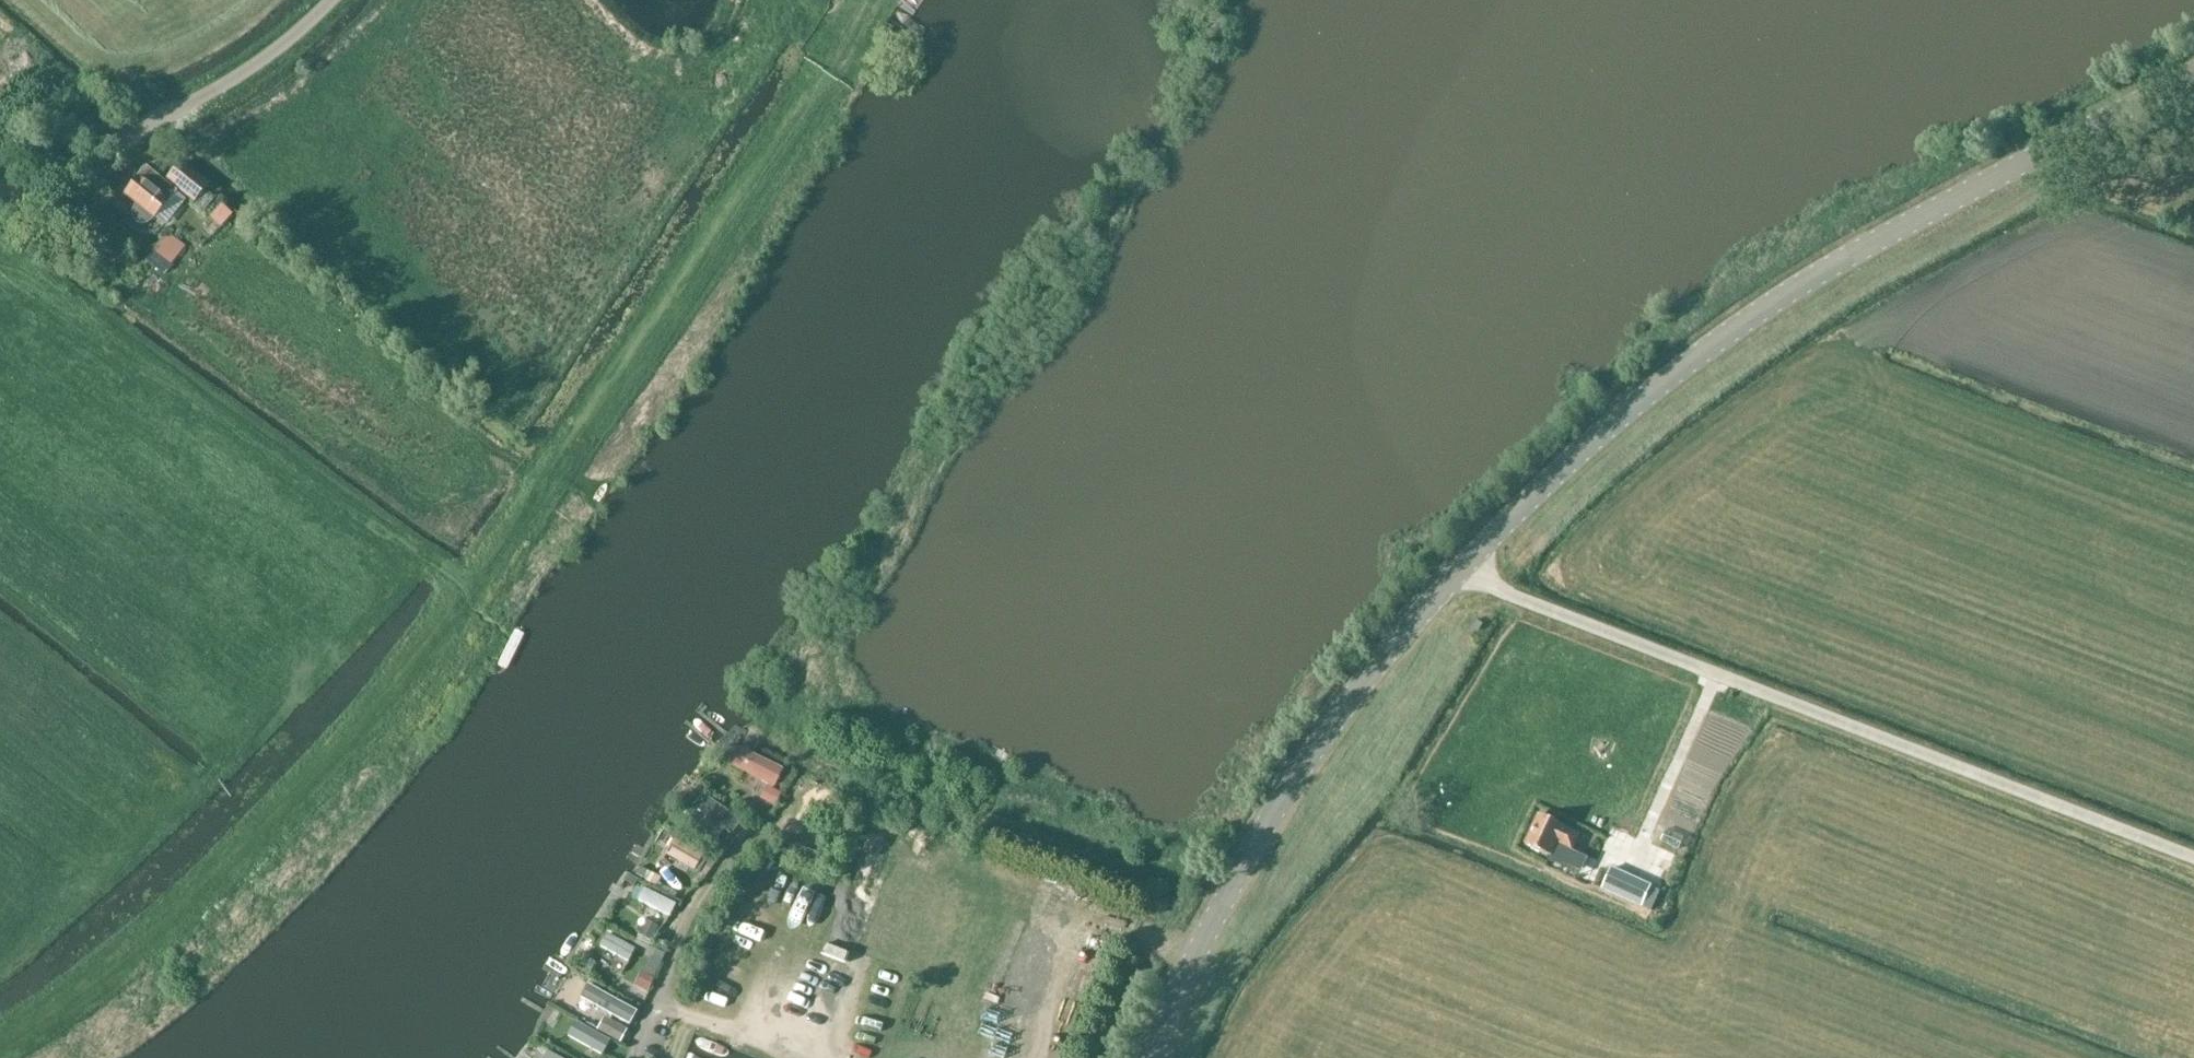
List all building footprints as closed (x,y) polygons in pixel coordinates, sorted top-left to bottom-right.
[(207,186),(182,163),(167,180),(192,203),(207,186)] [(137,178),(123,195),(136,205),(134,207),(133,209),(133,210),(132,211),(132,212),(132,214),(132,215),(132,216),(132,218),(133,219),(134,220),(135,221),(136,222),(137,223),(139,224),(140,224),(142,225),(143,225),(145,224),(147,223),(149,222),(151,220),(152,219),(153,219),(175,193),(145,167),(137,178)] [(195,252),(169,233),(149,261),(154,264),(160,255),(182,271),(195,252)] [(783,770),(750,753),(741,772),(774,788),(783,770)] [(706,818),(695,834),(712,847),(724,831),(731,837),(740,824),(706,798),(696,811),(706,818)] [(1579,836),(1539,817),(1525,846),(1551,858),(1557,845),(1571,852),(1579,836)] [(672,839),(665,850),(680,859),(678,863),(693,871),(701,856),(672,839)] [(759,879),(778,887),(783,875),(765,866),(759,879)] [(1614,896),(1625,874),(1611,867),(1601,890),(1614,896)] [(671,917),(676,905),(644,889),(638,901),(671,917)] [(644,921),(637,935),(650,942),(658,928),(644,921)] [(627,963),(634,950),(606,934),(599,947),(627,963)] [(648,993),(653,980),(640,974),(634,987),(648,993)] [(629,1026),(636,1013),(587,985),(579,998),(629,1026)] [(566,1036),(600,1055),(608,1041),(574,1021),(566,1036)]
